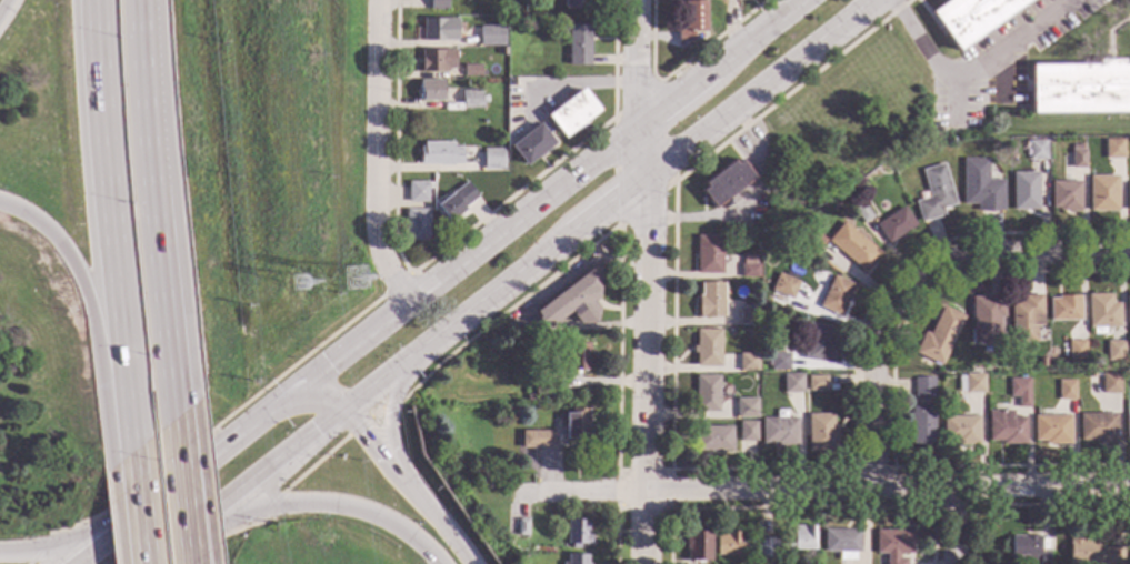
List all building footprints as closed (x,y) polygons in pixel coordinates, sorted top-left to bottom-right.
[(429,10),(429,0),(447,0),(447,10),(429,10)] [(563,9),(584,8),(584,0),(563,0),(563,9)] [(928,12),(945,0),(1031,0),(957,53),(928,12)] [(704,32),(693,32),(692,42),(677,42),(677,30),(684,30),(684,1),(706,1),(704,32)] [(446,36),(449,36),(449,41),(422,41),(422,19),(446,19),(446,36)] [(589,66),(568,66),(568,26),(589,26),(589,66)] [(497,46),(479,47),(479,27),(497,27),(497,46)] [(454,69),(447,69),(447,72),(421,72),(420,50),(454,50),(454,69)] [(1124,63),(1129,63),(1129,113),(1030,114),(1029,64),(1097,63),(1097,59),(1124,59),(1124,63)] [(480,77),(463,77),(463,64),(480,64),(480,77)] [(442,100),(420,101),(419,81),(442,80),(442,100)] [(598,111),(562,138),(546,115),(581,89),(598,111)] [(480,109),(462,109),(461,91),(480,91),(480,109)] [(538,124),(553,143),(524,167),(509,147),(538,124)] [(1047,160),(1029,160),(1029,141),(1047,141),(1047,160)] [(1123,158),(1104,159),(1104,141),(1123,141),(1123,158)] [(451,147),(461,147),(461,164),(452,164),(452,165),(439,167),(439,164),(419,164),(419,147),(422,147),(422,142),(451,142),(451,147)] [(503,170),(482,170),(482,149),(502,149),(503,170)] [(1086,169),(1071,169),(1071,150),(1086,150),(1086,169)] [(901,164),(896,167),(892,160),(899,157),(901,164)] [(988,180),(1003,180),(1003,211),(977,211),(977,204),(962,204),(962,159),(989,159),(988,180)] [(753,179),(712,210),(699,191),(704,188),(701,183),(732,161),(734,164),(740,160),(753,179)] [(956,204),(942,209),(944,215),(921,222),(914,201),(929,198),(921,170),(943,163),(956,204)] [(1039,210),(1012,210),(1012,172),(1038,172),(1039,210)] [(1118,211),(1089,211),(1089,177),(1118,177),(1118,211)] [(1080,211),(1059,211),(1059,208),(1051,208),(1051,182),(1080,181),(1080,211)] [(426,202),(407,202),(407,182),(427,182),(426,202)] [(478,198),(448,222),(436,208),(464,182),(478,198)] [(853,195),(847,200),(843,193),(849,189),(853,195)] [(839,204),(834,209),(830,204),(834,200),(839,204)] [(872,216),(862,223),(853,208),(862,202),(872,216)] [(916,225),(887,243),(874,224),(903,207),(916,225)] [(427,241),(404,241),(404,209),(427,209),(427,241)] [(880,253),(864,273),(826,241),(842,221),(880,253)] [(721,274),(696,274),(697,236),(721,236),(721,274)] [(789,249),(782,253),(779,248),(786,243),(789,249)] [(754,264),(758,264),(758,278),(739,278),(739,264),(742,264),(742,258),(754,259),(754,264)] [(597,269),(597,299),(592,302),(598,310),(592,325),(578,324),(568,311),(546,329),(542,324),(539,326),(533,319),(536,318),(532,312),(593,265),(597,269)] [(798,282),(791,300),(770,291),(778,274),(798,282)] [(853,285),(839,316),(818,306),(833,275),(853,285)] [(723,318),(698,318),(698,295),(700,295),(700,283),(723,283),(723,318)] [(1042,326),(1036,326),(1036,342),(1009,342),(1010,302),(1022,302),(1022,295),(1042,295),(1042,326)] [(1111,304),(1119,304),(1119,328),(1087,326),(1087,295),(1111,295),(1111,304)] [(1080,321),(1049,320),(1049,299),(1058,299),(1058,296),(1080,296),(1080,321)] [(1003,318),(999,318),(999,344),(970,344),(971,298),(1003,298),(1003,318)] [(963,316),(939,365),(913,353),(923,332),(928,334),(942,306),(963,316)] [(757,324),(738,325),(738,308),(757,308),(757,324)] [(832,328),(830,339),(834,340),(830,364),(802,360),(808,324),(832,328)] [(720,367),(694,366),(696,330),(720,330),(720,367)] [(1122,362),(1106,361),(1106,341),(1121,341),(1123,341),(1122,362)] [(1083,360),(1067,359),(1068,342),(1083,342),(1083,360)] [(589,350),(591,350),(591,359),(588,359),(588,371),(566,370),(566,343),(589,343),(589,350)] [(757,372),(738,371),(738,353),(757,354),(757,372)] [(788,371),(769,370),(769,353),(788,353),(788,371)] [(802,394),(782,394),(782,374),(801,374),(802,394)] [(983,393),(964,393),(964,392),(958,392),(958,376),(964,376),(964,374),(983,374),(983,393)] [(1120,394),(1101,394),(1101,374),(1121,374),(1120,394)] [(718,413),(694,412),(696,376),(718,376),(718,413)] [(826,391),(807,391),(807,376),(826,376),(826,391)] [(932,399),(913,397),(913,377),(932,377),(932,399)] [(1029,407),(1017,407),(1017,397),(1009,396),(1009,380),(1029,380),(1029,407)] [(1074,401),(1058,400),(1058,381),(1074,381),(1074,401)] [(756,399),(735,399),(735,419),(756,419),(756,399)] [(932,444),(910,443),(910,406),(933,406),(932,444)] [(588,441),(563,441),(563,412),(570,412),(571,409),(588,409),(588,441)] [(788,419),(797,419),(797,446),(771,447),(771,444),(760,444),(760,419),(776,419),(776,411),(788,411),(788,419)] [(1012,417),(1026,417),(1024,444),(1001,444),(1002,441),(988,441),(988,412),(1012,412),(1012,417)] [(832,425),(836,425),(836,451),(808,451),(807,414),(831,414),(832,425)] [(1117,444),(1098,443),(1098,441),(1079,441),(1079,414),(1117,414),(1117,444)] [(1070,444),(1044,444),(1044,441),(1032,441),(1033,416),(1070,416),(1070,444)] [(979,444),(953,444),(953,442),(941,442),(942,417),(979,417),(979,444)] [(756,442),(739,442),(739,422),(756,422),(756,442)] [(731,451),(696,451),(696,427),(731,427),(731,451)] [(553,449),(520,449),(520,431),(553,431),(553,449)] [(526,536),(517,536),(517,520),(526,520),(526,536)] [(586,534),(589,534),(589,544),(578,544),(578,548),(570,548),(570,544),(566,544),(566,521),(586,521),(586,534)] [(813,551),(771,550),(771,557),(757,557),(758,538),(771,538),(771,541),(778,541),(778,538),(791,540),(791,526),(813,526),(813,551)] [(859,531),(859,552),(853,552),(853,560),(837,560),(837,552),(822,552),(823,530),(859,531)] [(738,543),(742,543),(742,551),(737,551),(737,556),(714,556),(716,531),(738,532),(738,543)] [(906,558),(906,563),(884,563),(884,554),(874,554),(874,531),(910,531),(910,554),(898,554),(898,558),(906,558)] [(710,562),(686,562),(686,551),(686,532),(710,532),(710,562)] [(1048,552),(1048,563),(1038,563),(1027,563),(1027,556),(1010,556),(1010,536),(1038,535),(1038,552),(1048,552)] [(1121,546),(1122,563),(1068,563),(1068,537),(1092,537),(1092,538),(1100,538),(1100,547),(1121,546)] [(586,555),(586,563),(561,563),(567,563),(567,555),(586,555)]
